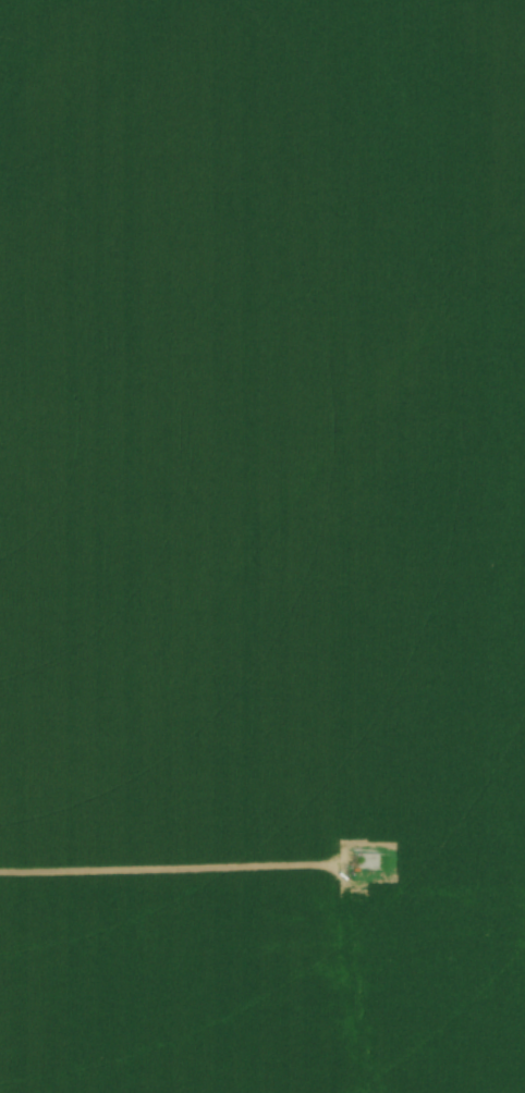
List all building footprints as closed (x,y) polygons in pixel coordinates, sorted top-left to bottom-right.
[(378,854),(355,854),(355,870),(378,870),(378,854)]
